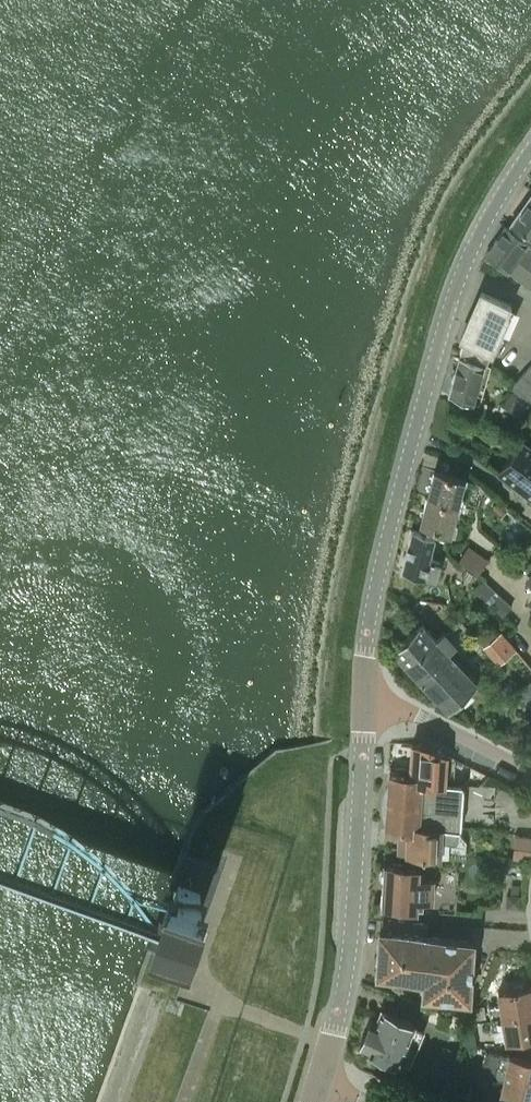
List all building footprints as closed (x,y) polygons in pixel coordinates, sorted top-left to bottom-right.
[(510,221),(530,236),(530,191),(510,221)] [(525,243),(527,241),(504,225),(485,253),(510,270),(528,245),(525,243)] [(528,245),(510,270),(530,285),(530,247),(528,245)] [(485,363),(510,303),(481,291),(460,338),(463,339),(459,355),(483,362),(485,363)] [(473,400),(483,362),(459,355),(454,370),(453,370),(451,377),(452,378),(448,393),(473,400)] [(511,386),(512,387),(530,404),(530,403),(530,365),(511,386)] [(512,387),(501,404),(521,417),(530,404),(512,387)] [(522,439),(498,472),(530,496),(530,446),(522,439)] [(456,502),(463,477),(434,469),(427,495),(456,502)] [(449,530),(456,502),(427,495),(420,522),(449,530)] [(429,558),(435,535),(411,529),(401,570),(424,576),(425,575),(435,577),(440,560),(429,558)] [(478,574),(489,558),(468,545),(458,561),(478,574)] [(503,615),(512,604),(483,577),(473,587),(503,615)] [(437,640),(425,628),(420,623),(392,652),(447,710),(478,679),(449,650),(456,643),(446,632),(437,640)] [(515,647),(502,631),(502,630),(483,646),(484,648),(476,656),(487,668),(493,663),(494,665),(515,647)] [(517,690),(530,707),(530,679),(517,690)] [(446,753),(428,744),(411,743),(409,774),(421,775),(421,780),(445,781),(446,753)] [(421,775),(409,774),(388,773),(385,829),(399,830),(407,830),(418,830),(418,825),(461,828),(464,782),(445,781),(421,780),(421,775)] [(399,830),(397,852),(406,852),(440,854),(465,856),(465,855),(466,839),(460,834),(461,828),(418,825),(418,830),(407,830),(399,830)] [(513,858),(530,859),(530,839),(530,835),(514,834),(513,858)] [(418,876),(418,866),(383,864),(380,921),(415,923),(416,898),(432,899),(433,877),(418,876)] [(186,928),(200,890),(178,882),(165,920),(186,928)] [(521,894),(508,893),(507,906),(520,907),(521,894)] [(427,924),(415,923),(380,921),(376,977),(423,980),(422,994),(469,997),(472,939),(426,937),(427,924)] [(530,1012),(530,986),(497,991),(499,1003),(489,1005),(491,1018),(530,1012)] [(396,994),(391,1005),(409,1014),(414,1001),(396,994)] [(470,1019),(486,1017),(484,1006),(474,1007),(470,1019)] [(441,1012),(424,1007),(421,1016),(423,1020),(433,1024),(438,1022),(441,1012)] [(397,1062),(413,1022),(381,1009),(376,1022),(371,1020),(360,1046),(381,1055),(382,1059),(391,1063),(394,1060),(397,1062)] [(530,1037),(530,1012),(491,1018),(493,1031),(503,1029),(505,1041),(516,1040),(530,1037)] [(463,1033),(467,1022),(451,1016),(447,1027),(463,1033)] [(516,1040),(518,1049),(530,1047),(530,1045),(530,1037),(516,1040)] [(486,1049),(480,1075),(503,1080),(498,1101),(530,1101),(530,1060),(486,1049)]
